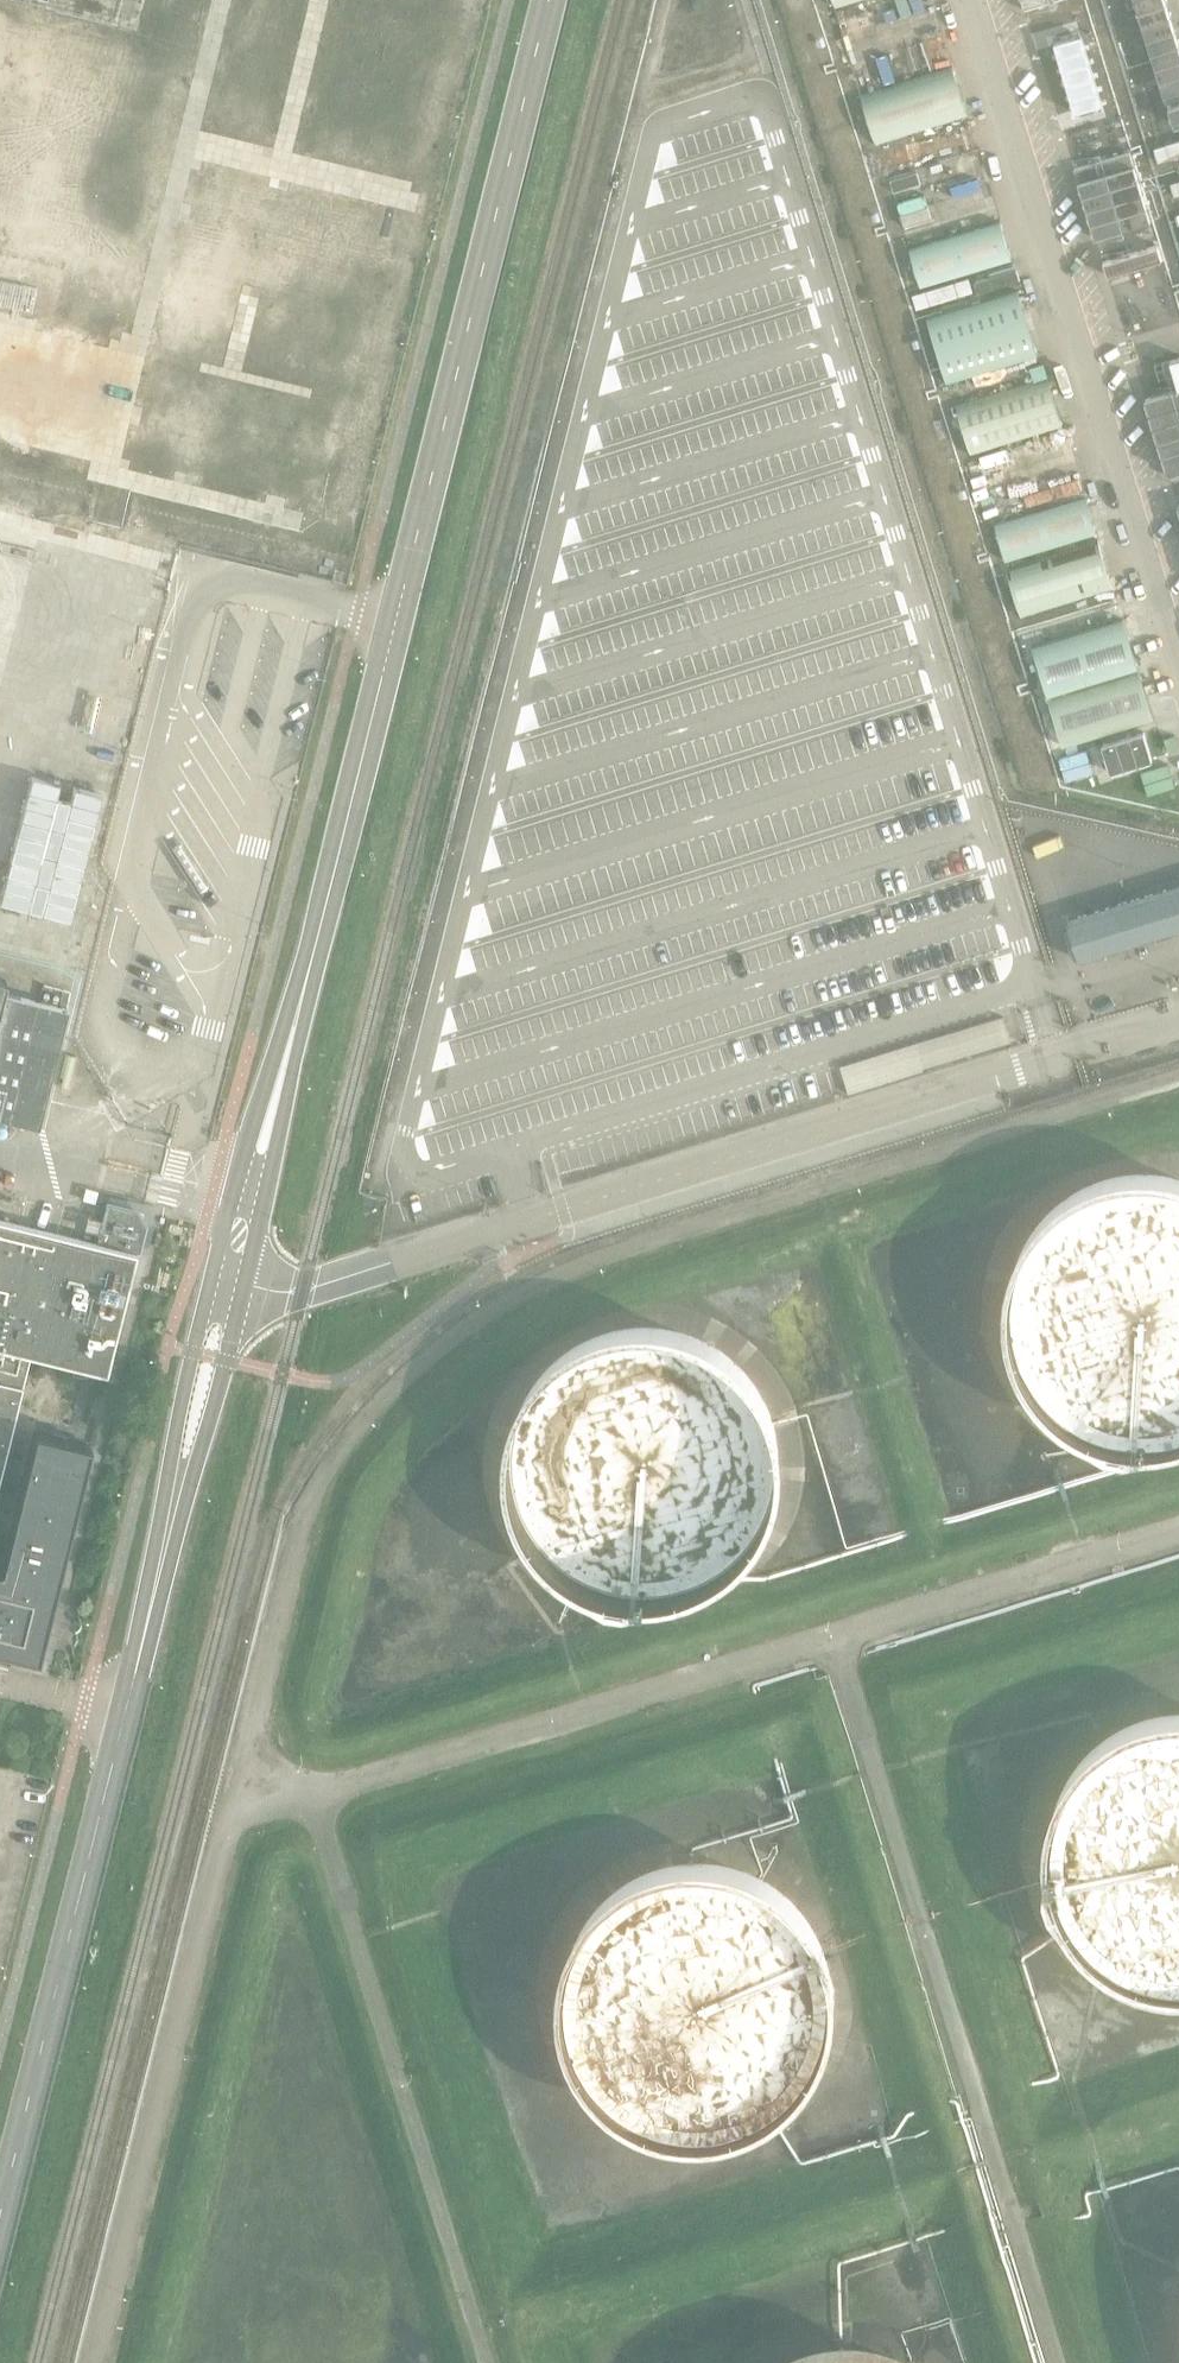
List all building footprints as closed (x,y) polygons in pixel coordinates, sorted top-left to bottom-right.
[(863,0),(832,0),(835,9),(863,0)] [(1024,9),(1052,0),(1021,0),(1024,9)] [(1126,12),(1112,16),(1101,14),(1077,20),(1115,26),(1128,23),(1130,30),(1143,32),(1140,56),(1108,51),(1106,59),(1111,76),(1126,73),(1128,62),(1153,66),(1155,78),(1163,79),(1173,122),(1175,122),(1178,121),(1178,41),(1169,0),(1128,0),(1126,12)] [(1062,24),(1032,33),(1045,78),(1075,69),(1062,24)] [(860,93),(877,145),(968,119),(952,66),(860,93)] [(1100,98),(1057,111),(1062,125),(1104,112),(1100,98)] [(1122,125),(1068,143),(1100,247),(1153,229),(1122,125)] [(69,239),(68,212),(84,200),(84,207),(117,206),(130,196),(124,189),(150,169),(121,170),(116,164),(140,163),(139,147),(220,145),(230,137),(182,138),(175,130),(22,132),(23,168),(11,169),(11,186),(0,186),(0,198),(13,198),(13,223),(0,223),(0,239),(30,238),(30,224),(42,239),(69,239)] [(923,286),(1010,259),(1000,223),(912,251),(923,286)] [(1092,253),(1100,277),(1158,259),(1150,235),(1092,253)] [(1116,282),(1128,322),(1166,311),(1154,271),(1116,282)] [(949,382),(1038,355),(1017,282),(927,309),(949,382)] [(129,353),(0,316),(0,378),(27,376),(27,380),(55,378),(28,370),(67,367),(69,385),(80,384),(81,396),(129,353)] [(972,455),(1062,427),(1048,378),(956,406),(972,455)] [(1145,398),(1169,477),(1178,474),(1178,387),(1145,398)] [(49,397),(49,408),(111,409),(111,397),(49,397)] [(1005,561),(1096,533),(1084,496),(993,523),(1005,561)] [(1023,619),(1113,590),(1098,541),(1006,569),(1023,619)] [(1123,623),(1032,651),(1048,701),(1138,673),(1123,623)] [(1139,676),(1048,704),(1063,753),(1102,742),(1144,729),(1154,726),(1139,676)] [(1144,729),(1102,742),(1111,772),(1153,759),(1144,729)] [(1086,748),(1060,756),(1066,777),(1093,769),(1086,748)] [(0,897),(0,902),(68,920),(100,795),(73,788),(69,801),(55,798),(59,784),(32,777),(0,897)] [(1032,842),(1036,855),(1066,847),(1062,833),(1032,842)] [(1067,921),(1079,960),(1178,929),(1178,886),(1067,921)] [(38,1127),(44,1103),(67,1008),(3,993),(6,980),(0,979),(0,1118),(38,1127)] [(1006,1020),(842,1058),(848,1085),(1012,1047),(1006,1020)] [(1174,1189),(1161,1185),(1148,1183),(1135,1182),(1122,1182),(1109,1184),(1096,1186),(1083,1190),(1071,1196),(1059,1202),(1049,1209),(1038,1218),(1029,1227),(1021,1237),(1013,1248),(1007,1260),(1002,1272),(998,1284),(995,1297),(994,1310),(994,1324),(995,1337),(998,1350),(1001,1362),(1006,1374),(1012,1386),(1019,1397),(1027,1408),(1037,1417),(1047,1426),(1057,1433),(1069,1440),(1081,1445),(1093,1449),(1106,1452),(1119,1454),(1132,1454),(1146,1454),(1159,1451),(1171,1448),(1178,1445),(1178,1191),(1174,1189)] [(29,1354),(106,1372),(136,1252),(142,1225),(134,1212),(106,1205),(105,1205),(105,1206),(96,1242),(0,1218),(0,1471),(29,1354)] [(764,1481),(764,1468),(764,1455),(762,1442),(758,1429),(754,1417),(748,1405),(741,1394),(734,1383),(725,1373),(715,1365),(704,1357),(693,1350),(681,1344),(669,1340),(656,1336),(643,1334),(630,1333),(617,1334),(604,1335),(591,1338),(578,1342),(566,1348),(555,1354),(544,1362),(534,1370),(525,1380),(517,1390),(510,1401),(504,1413),(499,1425),(495,1438),(493,1451),(491,1464),(492,1477),(493,1490),(496,1503),(499,1516),(505,1528),(511,1539),(518,1550),(526,1561),(536,1570),(546,1578),(557,1586),(568,1592),(581,1597),(593,1601),(606,1604),(619,1605),(632,1606),(646,1605),(659,1602),(671,1599),(683,1594),(695,1588),(706,1581),(717,1573),(726,1564),(735,1554),(743,1543),(749,1532),(755,1520),(759,1507),(762,1494),(764,1481)] [(37,1656),(89,1442),(64,1436),(34,1429),(0,1562),(0,1647),(37,1656)] [(1166,1709),(1153,1711),(1140,1715),(1127,1719),(1115,1725),(1104,1732),(1093,1740),(1083,1749),(1074,1759),(1066,1770),(1060,1781),(1054,1794),(1049,1806),(1046,1819),(1044,1832),(1044,1846),(1045,1859),(1047,1872),(1050,1885),(1055,1898),(1060,1910),(1067,1921),(1075,1932),(1085,1942),(1095,1951),(1105,1959),(1117,1965),(1129,1971),(1142,1976),(1155,1979),(1168,1981),(1178,1981),(1178,1709),(1166,1709)] [(839,2004),(840,1991),(839,1978),(837,1965),(834,1952),(829,1939),(824,1928),(817,1916),(809,1906),(800,1896),(790,1887),(780,1879),(769,1872),(757,1867),(744,1862),(732,1859),(719,1857),(705,1856),(692,1856),(679,1858),(666,1861),(654,1865),(642,1870),(630,1877),(619,1884),(609,1893),(600,1902),(592,1913),(585,1924),(579,1935),(574,1948),(570,1960),(568,1973),(567,1986),(567,2000),(568,2013),(571,2026),(575,2038),(580,2050),(586,2062),(593,2073),(602,2083),(611,2092),(621,2101),(632,2108),(644,2115),(656,2120),(668,2124),(681,2126),(694,2128),(708,2128),(721,2127),(734,2125),(746,2121),(759,2116),(771,2110),(782,2103),(792,2095),(802,2086),(810,2076),(818,2066),(825,2054),(830,2042),(834,2030),(837,2017),(839,2004)] [(919,2362),(908,2356),(895,2352),(883,2348),(870,2346),(856,2345),(843,2345),(830,2346),(817,2349),(805,2353),(793,2358),(784,2362),(920,2362),(919,2362)]
